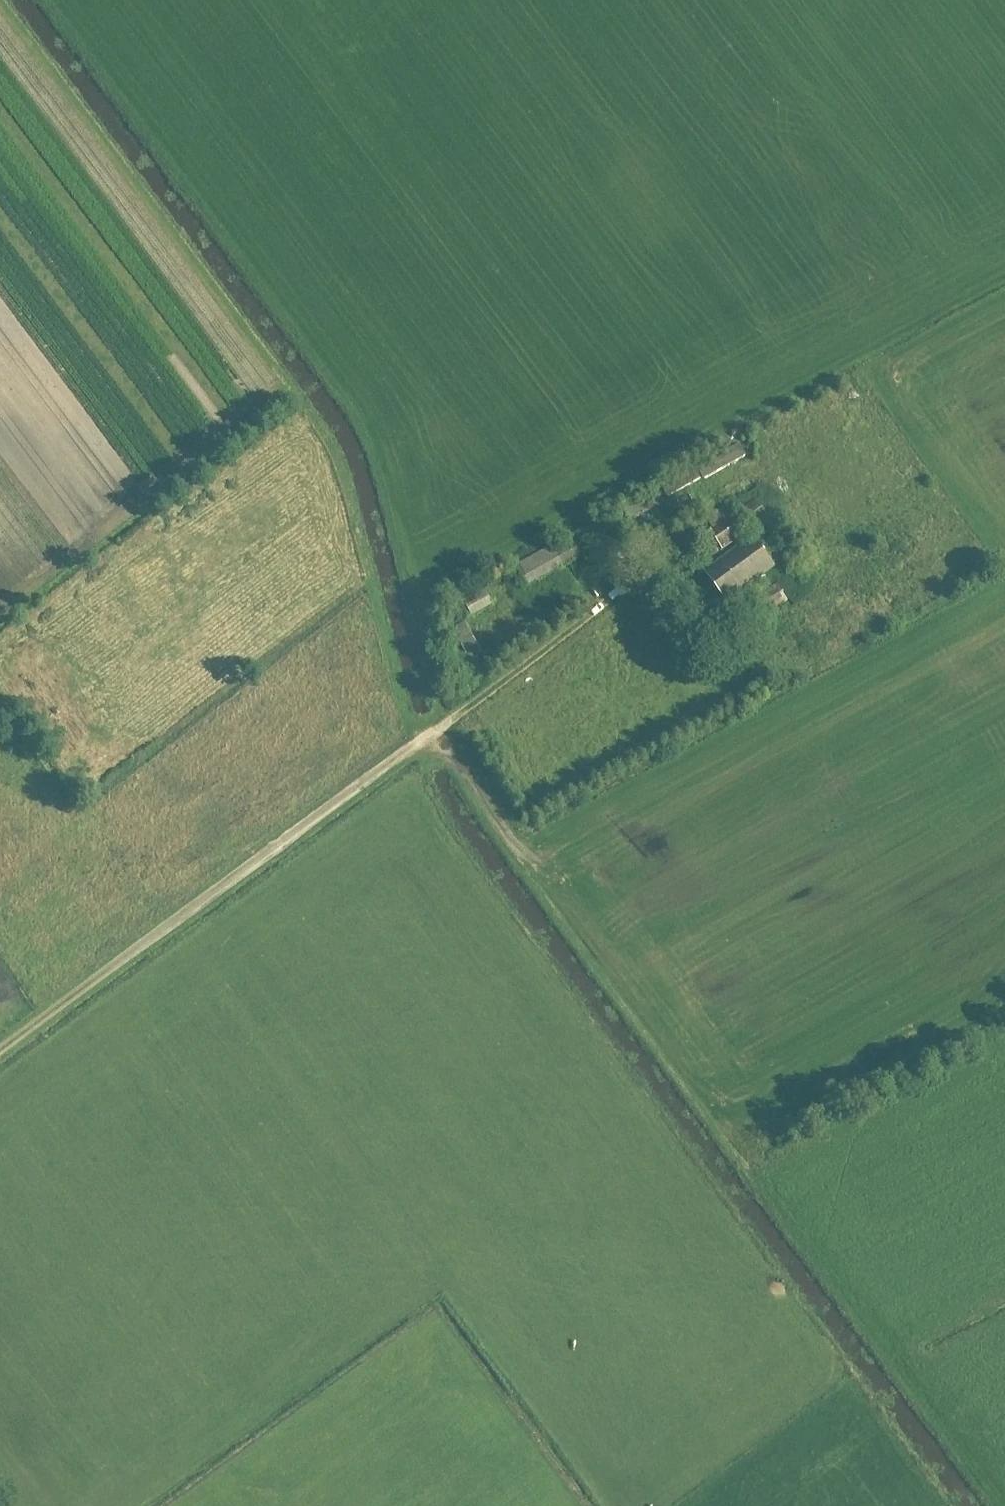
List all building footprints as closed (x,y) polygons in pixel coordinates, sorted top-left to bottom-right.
[(752,529),(767,518),(756,502),(740,512),(752,529)] [(721,551),(747,534),(734,516),(708,532),(721,551)] [(526,587),(607,543),(596,523),(515,567),(526,587)] [(725,602),(774,567),(752,537),(703,572),(725,602)] [(765,614),(787,601),(775,584),(754,597),(765,614)] [(471,617),(492,606),(482,586),(461,598),(471,617)]
